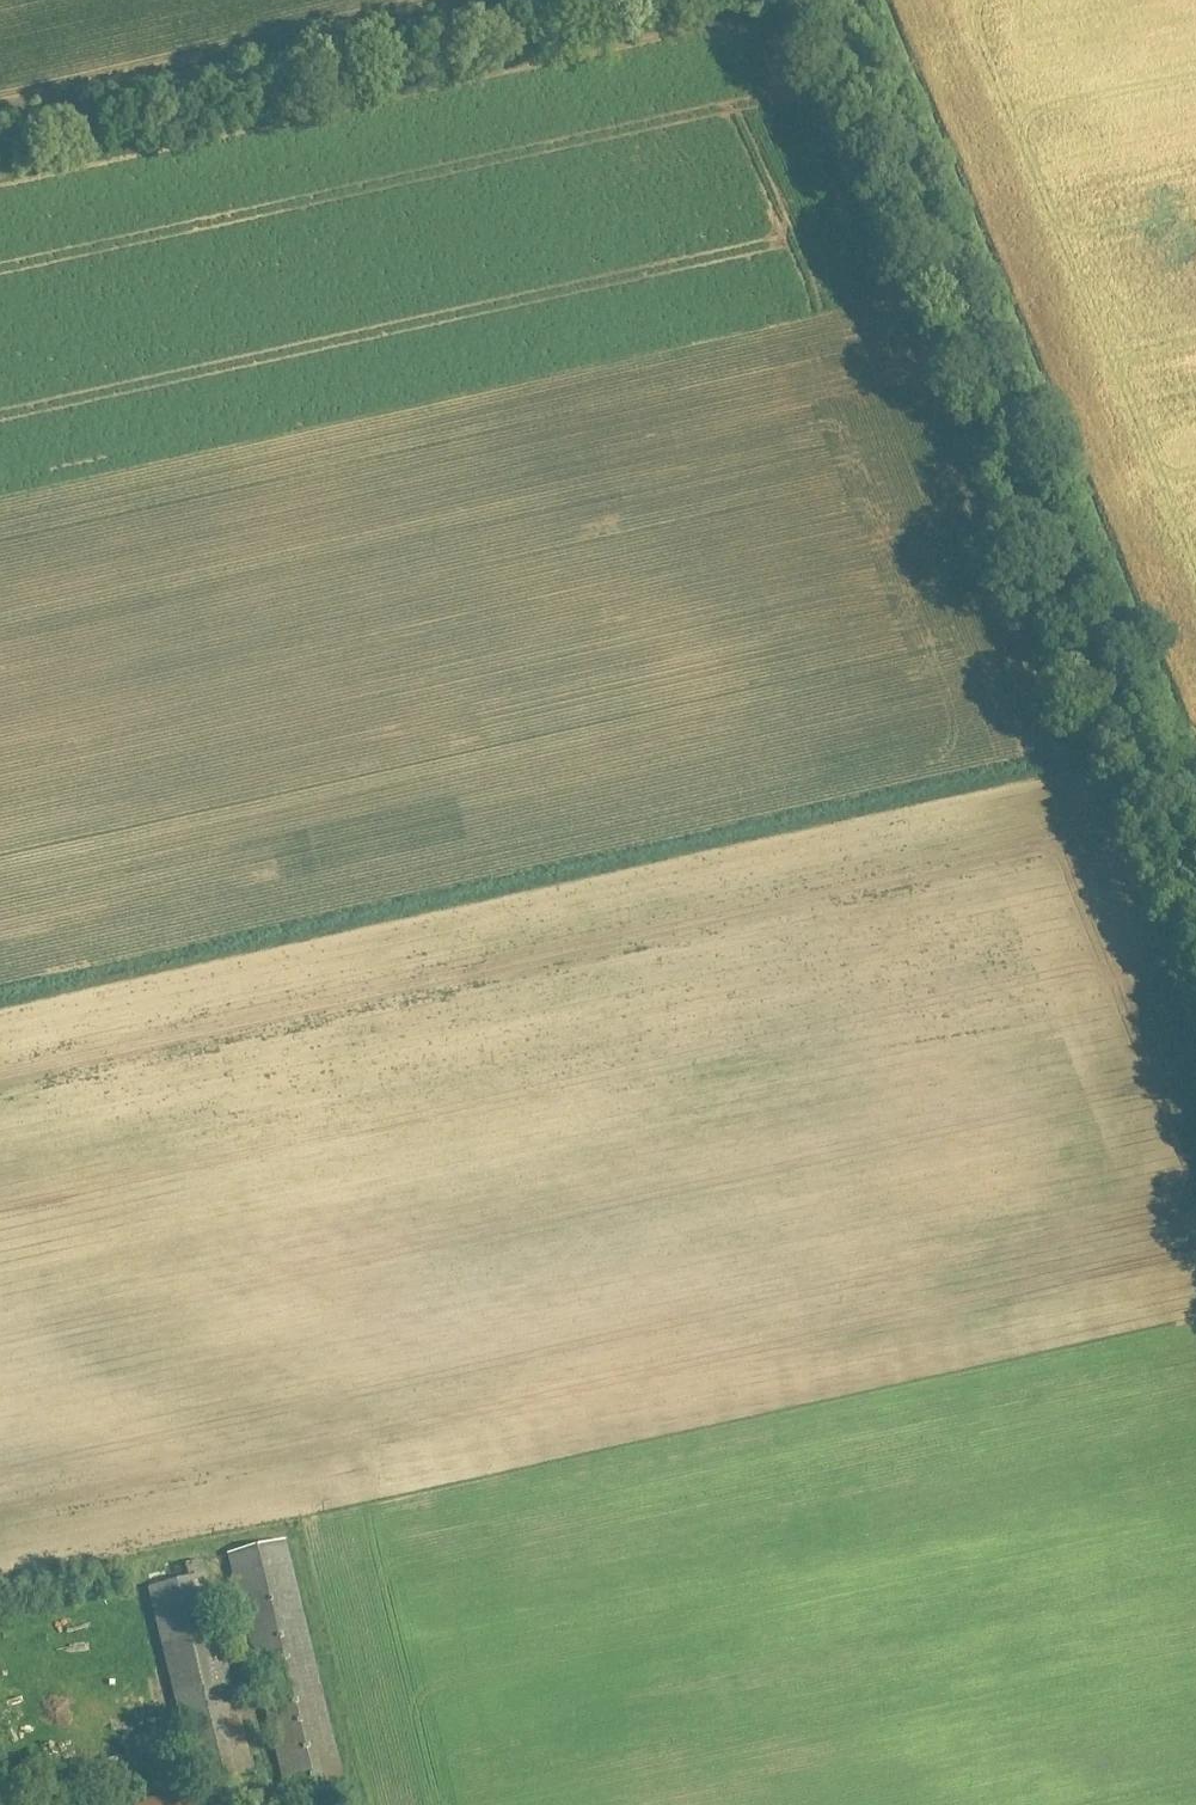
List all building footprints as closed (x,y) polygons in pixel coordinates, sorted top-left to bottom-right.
[(284,1543),(226,1557),(286,1804),(316,1804),(346,1798),(284,1543)] [(200,1563),(143,1577),(198,1804),(259,1804),(200,1563)]
